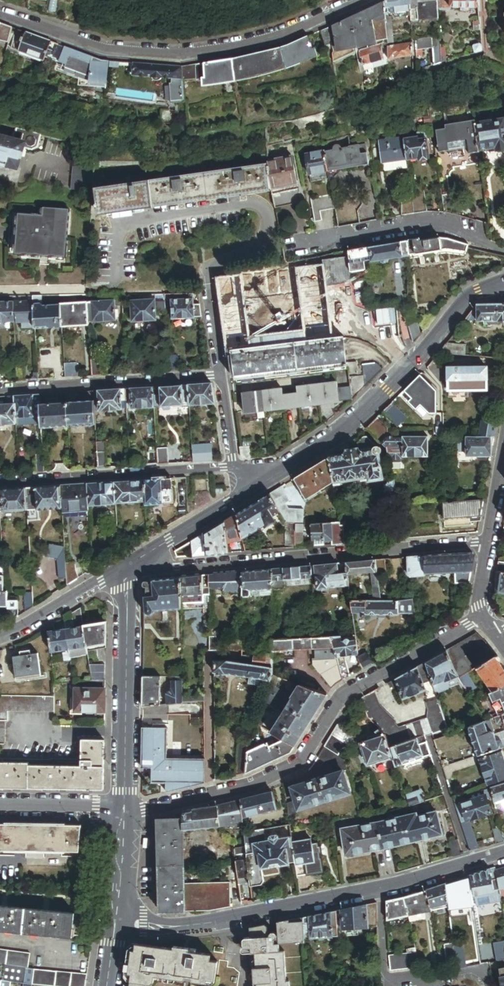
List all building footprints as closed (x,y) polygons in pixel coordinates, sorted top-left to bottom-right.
[(411,0),(388,0),(388,1),(386,2),(387,14),(389,14),(412,11),(411,0)] [(412,11),(413,21),(441,19),(440,7),(439,0),(411,0),(412,11)] [(440,7),(443,7),(453,7),(463,8),(470,8),(481,8),(480,0),(439,0),(440,7)] [(387,14),(386,2),(375,7),(334,26),(338,42),(339,50),(357,46),(389,40),(388,31),(387,17),(387,14)] [(489,19),(503,18),(503,6),(489,7),(489,19)] [(10,43),(13,28),(0,23),(0,40),(10,43)] [(334,38),(332,27),(322,31),(325,47),(331,46),(330,39),(334,38)] [(53,42),(26,33),(25,37),(23,36),(22,40),(24,41),(20,50),(46,59),(48,56),(53,42)] [(443,50),(442,35),(434,37),(435,48),(436,65),(444,63),(443,56),(443,50)] [(316,48),(311,36),(297,41),(304,60),(318,54),(316,48)] [(418,40),(418,50),(422,50),(435,48),(434,37),(418,40)] [(304,60),(297,41),(291,44),(284,46),(290,65),(304,60)] [(92,56),(53,42),(48,56),(68,64),(67,66),(93,75),(93,82),(107,83),(108,79),(110,60),(92,56)] [(483,49),(481,43),(480,42),(475,44),(473,45),(475,51),(476,52),(482,50),(483,49)] [(386,58),(384,45),(384,43),(361,50),(364,65),(386,58)] [(415,55),(414,43),(389,47),(391,60),(415,55)] [(290,65),(284,46),(273,49),(260,52),(239,57),(235,58),(239,77),(251,75),(263,72),(276,69),(290,65)] [(304,60),(305,63),(319,57),(318,55),(318,54),(304,60)] [(239,77),(235,58),(207,63),(208,76),(209,82),(239,77)] [(386,58),(364,65),(365,70),(391,63),(391,60),(386,59),(386,58)] [(174,65),(135,62),(134,75),(153,77),(153,78),(154,79),(156,80),(157,81),(160,81),(161,80),(163,79),(164,78),(173,78),(174,65)] [(197,64),(184,66),(185,79),(185,80),(199,78),(197,64)] [(184,66),(174,65),(173,78),(185,79),(184,66)] [(239,77),(239,80),(249,78),(257,76),(265,75),(277,71),(290,68),(290,65),(276,69),(263,72),(251,75),(239,77)] [(228,93),(238,92),(236,81),(227,82),(228,93)] [(186,101),(185,84),(177,85),(178,101),(179,102),(186,101)] [(473,110),(473,111),(474,118),(474,119),(484,117),(483,109),(473,110)] [(176,110),(163,110),(163,120),(166,123),(172,123),(176,120),(176,110)] [(475,125),(478,147),(479,151),(490,149),(496,149),(496,152),(503,151),(503,121),(496,122),(495,119),(487,121),(488,124),(475,125)] [(446,126),(447,130),(449,144),(472,140),(470,122),(460,123),(460,120),(458,120),(458,122),(457,122),(457,124),(446,126)] [(475,125),(475,121),(470,122),(472,140),(449,144),(450,151),(468,149),(478,147),(475,125)] [(348,124),(336,126),(338,136),(350,134),(348,124)] [(449,144),(447,130),(444,130),(444,128),(439,129),(439,131),(437,131),(440,153),(450,152),(450,151),(449,144)] [(24,143),(21,155),(25,156),(27,149),(33,150),(38,147),(41,136),(16,130),(15,132),(15,131),(15,133),(13,133),(13,136),(14,136),(13,138),(14,138),(13,140),(24,143)] [(21,155),(24,143),(13,140),(0,136),(0,163),(10,166),(10,165),(18,167),(21,155)] [(407,161),(405,140),(404,138),(380,141),(383,164),(384,164),(407,161)] [(407,161),(407,162),(419,160),(419,161),(430,160),(427,140),(419,141),(418,138),(405,140),(407,161)] [(326,151),(329,172),(370,165),(367,145),(351,147),(351,148),(343,149),(343,148),(341,146),(340,145),(338,145),(336,146),(335,147),(335,148),(335,150),(326,151)] [(310,175),(329,172),(326,151),(307,154),(310,175)] [(293,157),(268,162),(269,164),(272,186),(298,182),(293,157)] [(73,160),(71,189),(86,190),(88,161),(73,160)] [(407,161),(384,164),(384,168),(387,170),(408,168),(407,162),(407,161)] [(272,188),(272,186),(269,164),(149,180),(153,208),(153,204),(168,203),(194,199),(230,194),(256,190),(272,188)] [(144,209),(153,208),(149,180),(96,188),(100,215),(109,214),(129,211),(129,208),(135,207),(135,210),(144,209)] [(298,182),(272,186),(272,188),(272,190),(298,185),(298,182)] [(300,189),(273,194),(276,208),(303,204),(300,189)] [(443,195),(445,213),(454,214),(460,216),(457,193),(443,195)] [(230,197),(230,194),(194,199),(195,202),(230,197)] [(339,228),(361,224),(359,213),(365,205),(363,194),(334,199),(336,210),(339,228)] [(336,210),(334,199),(333,196),(312,199),(316,223),(323,222),(321,212),(336,210)] [(428,215),(426,199),(412,201),(414,216),(428,215)] [(401,218),(414,216),(412,201),(401,202),(401,218)] [(145,212),(144,209),(135,210),(135,207),(129,208),(129,211),(109,214),(110,217),(145,212)] [(43,215),(19,213),(16,253),(66,257),(70,210),(44,208),(43,215)] [(445,256),(448,240),(441,239),(420,242),(420,240),(408,242),(410,256),(408,256),(408,261),(445,256)] [(465,258),(468,247),(448,240),(445,256),(447,256),(465,258)] [(410,256),(408,242),(370,248),(372,261),(372,263),(373,263),(408,256),(410,256)] [(372,261),(370,248),(350,252),(351,259),(352,264),(365,262),(372,261)] [(352,283),(350,271),(349,259),(347,259),(338,260),(341,285),(352,283)] [(352,264),(351,259),(349,259),(350,271),(366,268),(365,262),(352,264)] [(327,287),(341,285),(338,260),(323,262),(323,265),(324,265),(327,287)] [(375,275),(373,263),(372,263),(372,261),(365,262),(366,268),(368,281),(376,284),(376,287),(383,286),(382,274),(375,275)] [(227,357),(230,356),(235,356),(234,353),(334,340),(327,287),(324,265),(323,265),(217,278),(227,357)] [(298,279),(285,280),(290,325),(265,328),(259,284),(243,286),(250,337),(305,330),(298,279)] [(367,288),(366,281),(354,282),(355,291),(367,290),(367,288)] [(369,304),(367,290),(355,291),(357,306),(369,304)] [(41,303),(41,295),(33,295),(33,301),(33,303),(41,303)] [(122,306),(122,295),(114,295),(114,301),(115,307),(118,307),(122,306)] [(202,317),(200,305),(193,305),(193,299),(190,299),(186,300),(171,301),(171,303),(173,319),(202,317)] [(156,309),(156,300),(149,300),(145,301),(132,301),(133,321),(157,320),(156,309)] [(156,309),(165,309),(165,303),(165,300),(156,300),(156,309)] [(33,303),(33,301),(13,302),(14,322),(23,321),(34,321),(33,303)] [(87,302),(89,322),(116,321),(115,310),(115,307),(114,301),(105,301),(100,301),(92,301),(87,302)] [(14,322),(13,302),(0,302),(0,322),(14,322)] [(62,327),(89,325),(89,322),(87,302),(60,303),(61,305),(62,327)] [(35,328),(62,327),(61,305),(43,306),(41,303),(33,303),(34,321),(35,328)] [(397,314),(397,305),(379,307),(379,316),(397,314)] [(477,306),(477,322),(489,322),(488,324),(489,325),(497,325),(498,324),(498,322),(499,322),(499,323),(503,323),(503,305),(477,306)] [(465,321),(465,322),(477,322),(477,306),(465,321)] [(399,335),(397,314),(379,316),(381,339),(395,338),(399,338),(399,335)] [(415,344),(422,336),(418,322),(408,324),(413,344),(414,344),(414,345),(415,344)] [(406,348),(402,335),(399,335),(399,338),(395,338),(401,353),(406,348)] [(235,356),(230,356),(233,377),(237,376),(238,382),(347,368),(346,365),(349,364),(349,363),(346,363),(343,340),(345,340),(345,339),(342,339),(342,336),(341,337),(341,339),(334,340),(234,353),(235,356)] [(467,348),(446,346),(439,354),(449,355),(466,356),(467,348)] [(449,355),(439,354),(431,365),(449,365),(449,355)] [(170,371),(180,371),(179,357),(177,356),(169,356),(170,371)] [(127,374),(137,374),(136,359),(133,357),(125,357),(127,374)] [(501,365),(502,359),(480,357),(480,364),(501,365)] [(92,376),(102,376),(101,361),(98,359),(91,360),(92,376)] [(16,381),(24,380),(23,360),(15,360),(16,381)] [(77,363),(64,363),(65,378),(78,377),(77,363)] [(348,368),(349,375),(358,374),(357,366),(357,363),(349,364),(346,365),(347,368),(348,368)] [(352,402),(383,371),(377,364),(363,365),(364,376),(358,377),(349,378),(352,402)] [(449,368),(449,386),(449,391),(468,390),(487,390),(487,368),(449,368)] [(437,391),(420,375),(404,391),(412,399),(409,402),(417,410),(422,406),(430,414),(437,414),(437,391)] [(318,385),(320,404),(339,402),(337,382),(318,385)] [(211,384),(187,385),(188,391),(189,403),(189,406),(214,405),(211,384)] [(293,408),(320,404),(318,385),(297,387),(298,393),(291,394),(293,408)] [(182,386),(160,387),(161,407),(183,406),(183,403),(182,391),(182,386)] [(449,391),(449,386),(444,386),(444,398),(469,398),(468,390),(449,391)] [(160,387),(152,388),(154,408),(161,407),(160,387)] [(154,408),(152,388),(130,389),(131,396),(132,409),(154,408)] [(265,411),(293,408),(291,394),(283,395),(282,389),(263,391),(265,411)] [(121,397),(121,390),(98,391),(99,402),(99,411),(122,409),(122,404),(121,397)] [(245,413),(265,411),(263,391),(242,394),(245,413)] [(75,399),(74,392),(66,393),(67,402),(72,402),(75,399)] [(67,402),(66,393),(58,393),(58,402),(60,403),(67,402)] [(33,395),(14,396),(14,404),(15,418),(34,417),(34,416),(33,403),(33,395)] [(68,426),(95,425),(94,411),(93,402),(93,401),(72,402),(67,402),(68,426)] [(41,428),(68,426),(67,402),(60,403),(57,403),(48,403),(39,404),(40,416),(41,428)] [(16,425),(15,418),(14,404),(8,404),(4,404),(0,405),(0,425),(16,425)] [(384,413),(398,427),(401,424),(404,415),(392,404),(384,413)] [(367,429),(367,430),(379,441),(379,442),(383,437),(389,437),(388,428),(381,421),(381,420),(380,418),(379,417),(367,429)] [(494,438),(496,425),(483,423),(479,438),(494,438)] [(345,456),(331,458),(328,459),(333,484),(368,478),(369,481),(382,479),(378,454),(379,454),(381,453),(381,451),(381,449),(381,448),(380,447),(379,447),(377,447),(367,437),(364,437),(358,444),(359,447),(361,449),(359,451),(358,449),(347,451),(345,456)] [(387,448),(389,457),(391,460),(401,460),(403,457),(403,437),(389,437),(383,437),(379,442),(387,448)] [(428,437),(403,437),(403,457),(428,457),(428,437)] [(455,446),(455,437),(454,437),(442,437),(442,446),(455,446)] [(491,456),(494,438),(479,438),(466,437),(466,456),(491,456)] [(98,469),(111,468),(111,464),(107,464),(106,442),(96,442),(98,469)] [(158,465),(169,464),(168,448),(157,449),(158,465)] [(245,459),(251,459),(250,448),(241,448),(242,457),(245,459)] [(34,473),(44,472),(43,455),(33,456),(34,473)] [(333,484),(328,459),(297,478),(295,479),(307,499),(333,484)] [(333,484),(334,487),(345,485),(360,482),(369,481),(368,478),(333,484)] [(165,489),(165,480),(144,481),(145,502),(146,505),(146,506),(148,506),(160,505),(174,504),(173,489),(165,489)] [(145,502),(144,481),(143,481),(114,483),(115,503),(145,502)] [(115,503),(114,483),(87,484),(88,506),(115,505),(115,503)] [(88,506),(87,484),(60,486),(62,508),(62,513),(89,511),(88,506)] [(62,508),(60,486),(35,488),(37,510),(62,508)] [(289,502),(281,487),(269,495),(275,505),(277,508),(285,504),(289,502)] [(26,488),(0,490),(0,512),(27,511),(26,488)] [(37,510),(35,488),(26,488),(27,511),(37,510)] [(389,507),(399,506),(396,493),(388,494),(389,507)] [(275,505),(269,495),(237,514),(243,539),(264,527),(265,529),(276,522),(271,514),(268,509),(275,505)] [(484,499),(456,502),(442,503),(444,520),(471,518),(471,521),(480,520),(484,499)] [(295,524),(304,524),(304,511),(288,510),(285,504),(277,508),(278,510),(278,511),(285,523),(295,524)] [(277,508),(275,505),(268,509),(271,514),(278,510),(277,508)] [(243,539),(237,514),(224,522),(227,543),(243,539)] [(471,525),(471,521),(471,518),(444,520),(444,528),(471,525)] [(227,543),(224,522),(191,541),(192,545),(193,556),(228,553),(227,543)] [(296,548),(295,524),(285,523),(285,549),(296,548)] [(325,545),(344,544),(340,524),(340,523),(324,524),(325,545)] [(312,530),(311,524),(304,524),(295,524),(296,548),(304,547),(303,530),(312,530)] [(325,545),(324,524),(312,524),(311,524),(312,530),(313,546),(325,545)] [(400,539),(407,539),(406,524),(399,525),(399,530),(400,539)] [(391,526),(391,531),(392,540),(400,539),(399,530),(399,525),(391,526)] [(58,560),(65,559),(65,548),(50,545),(48,557),(57,560),(58,560)] [(177,558),(183,557),(182,547),(175,552),(177,558)] [(438,556),(408,559),(408,576),(411,578),(425,577),(426,575),(426,570),(455,568),(455,573),(455,583),(469,583),(473,556),(472,554),(453,555),(438,556)] [(66,564),(65,559),(58,560),(59,581),(67,580),(66,564)] [(375,562),(377,578),(387,576),(386,573),(384,561),(375,562)] [(378,588),(377,578),(375,562),(345,565),(347,576),(369,574),(371,585),(374,585),(375,589),(378,588)] [(75,563),(66,564),(67,580),(67,586),(80,578),(76,573),(75,569),(75,563)] [(347,576),(345,565),(311,569),(312,580),(316,579),(317,590),(319,592),(329,591),(329,590),(348,587),(347,576)] [(312,580),(311,569),(272,572),(272,591),(274,591),(275,593),(284,592),(286,590),(286,588),(285,582),(301,581),(302,587),(305,586),(304,581),(312,580)] [(272,591),(272,572),(242,575),(242,591),(242,595),(244,597),(250,597),(251,595),(251,592),(272,592),(272,591)] [(497,572),(495,585),(495,593),(495,600),(498,600),(498,597),(503,598),(503,594),(499,593),(501,573),(497,572)] [(8,600),(8,590),(3,591),(3,574),(0,574),(0,606),(8,606),(8,600)] [(242,591),(242,575),(209,578),(210,590),(223,589),(223,592),(242,591)] [(210,590),(209,578),(181,581),(182,599),(204,597),(210,596),(210,590)] [(182,599),(181,581),(152,583),(152,587),(150,587),(149,586),(148,585),(147,585),(146,586),(145,586),(145,588),(145,590),(146,590),(147,591),(147,598),(144,598),(145,610),(145,615),(146,616),(148,617),(149,618),(151,618),(153,617),(154,617),(155,616),(156,616),(156,615),(157,615),(157,614),(162,613),(182,611),(182,599)] [(374,585),(371,585),(373,602),(380,602),(379,595),(378,588),(375,589),(374,585)] [(182,599),(182,611),(204,610),(204,607),(204,597),(182,599)] [(13,619),(18,616),(18,600),(8,600),(8,606),(9,621),(13,619)] [(398,614),(415,616),(412,601),(398,602),(398,614)] [(398,602),(380,602),(373,602),(350,602),(352,615),(360,615),(360,617),(362,618),(364,618),(366,617),(367,616),(367,615),(398,615),(398,614),(398,602)] [(83,624),(81,608),(72,613),(73,625),(83,624)] [(204,610),(182,611),(182,619),(204,618),(204,610)] [(86,646),(106,643),(106,622),(83,626),(86,646)] [(69,649),(86,646),(83,626),(65,629),(69,649)] [(334,629),(334,633),(335,636),(348,635),(347,628),(334,629)] [(66,650),(69,649),(65,629),(48,632),(51,652),(66,650)] [(273,643),(281,642),(281,629),(273,629),(273,643)] [(477,633),(450,649),(456,661),(464,657),(486,644),(477,633)] [(358,656),(355,637),(335,638),(331,639),(337,659),(345,658),(358,656)] [(210,653),(220,653),(219,639),(210,639),(210,653)] [(281,642),(273,643),(273,654),(319,651),(319,655),(316,656),(317,661),(337,659),(331,639),(318,639),(317,639),(281,642)] [(106,648),(106,643),(86,646),(87,651),(106,648)] [(87,651),(86,646),(69,649),(70,657),(88,654),(87,651)] [(446,651),(452,664),(456,661),(450,649),(446,651)] [(452,664),(446,651),(426,662),(431,679),(433,684),(457,676),(458,675),(454,669),(452,664)] [(40,652),(33,652),(23,653),(15,653),(16,673),(41,673),(40,652)] [(273,658),(273,656),(263,657),(263,659),(256,659),(251,658),(243,657),(243,665),(253,667),(273,670),(273,668),(273,658)] [(363,670),(371,665),(365,656),(358,659),(363,670)] [(495,656),(476,668),(493,691),(503,687),(503,669),(495,656)] [(459,678),(472,670),(464,657),(456,661),(452,664),(454,669),(458,675),(459,678)] [(343,681),(351,677),(345,658),(337,659),(338,663),(339,665),(339,666),(343,681)] [(335,665),(338,663),(337,659),(317,661),(314,661),(314,667),(321,676),(322,676),(336,667),(335,665)] [(431,679),(426,662),(417,667),(423,683),(431,679)] [(273,677),(273,670),(253,667),(243,665),(242,665),(228,663),(215,663),(215,675),(226,676),(226,675),(264,680),(264,681),(271,682),(273,677)] [(92,681),(105,680),(105,665),(90,665),(92,681)] [(333,690),(343,681),(339,666),(339,665),(336,667),(322,676),(326,681),(333,690)] [(286,667),(273,668),(273,670),(273,677),(276,678),(280,679),(286,681),(286,667)] [(417,667),(395,679),(398,686),(403,699),(426,689),(423,683),(417,667)] [(466,675),(460,679),(468,693),(475,688),(466,675)] [(457,676),(433,684),(435,690),(436,689),(437,690),(439,691),(448,688),(449,686),(448,682),(458,678),(457,676)] [(276,689),(280,679),(276,678),(273,677),(271,682),(270,685),(276,689)] [(162,707),(163,679),(145,679),(145,698),(160,697),(160,707),(162,707)] [(106,689),(106,680),(105,680),(92,681),(91,681),(90,689),(106,689)] [(276,689),(270,685),(264,702),(284,715),(293,700),(292,699),(276,689)] [(169,707),(183,705),(182,687),(181,687),(173,686),(173,690),(174,691),(173,693),(172,695),(171,696),(170,696),(168,696),(169,707)] [(316,714),(327,696),(300,686),(292,699),(293,700),(316,714)] [(493,691),(489,693),(498,716),(503,714),(503,687),(493,691)] [(105,711),(106,689),(90,689),(76,689),(75,711),(105,711)] [(197,691),(189,691),(189,704),(197,703),(197,691)] [(424,736),(428,735),(431,733),(432,734),(448,728),(438,698),(426,702),(429,709),(428,718),(399,730),(395,725),(396,724),(379,706),(374,692),(361,699),(368,717),(379,729),(385,734),(385,735),(389,747),(396,745),(416,738),(424,736)] [(54,696),(0,695),(0,710),(8,711),(55,712),(54,696)] [(144,709),(160,707),(160,697),(145,698),(144,698),(144,709)] [(295,747),(316,714),(293,700),(284,715),(272,733),(284,740),(295,747)] [(0,710),(0,720),(5,720),(8,721),(8,711),(0,710)] [(503,714),(498,716),(495,717),(497,724),(499,725),(503,723),(503,719),(503,714)] [(267,722),(259,717),(257,724),(263,728),(267,722)] [(485,722),(469,727),(478,755),(503,747),(503,746),(503,742),(502,741),(501,740),(499,740),(497,741),(494,733),(492,731),(489,724),(490,724),(489,720),(485,722)] [(325,748),(338,756),(342,750),(355,746),(347,722),(347,723),(338,726),(324,747),(325,748)] [(154,770),(154,775),(162,783),(167,783),(166,794),(206,784),(206,760),(169,760),(168,730),(143,730),(143,770),(154,770)] [(393,757),(389,747),(385,735),(380,736),(375,738),(368,741),(359,744),(367,766),(378,763),(384,761),(393,757)] [(430,754),(424,736),(416,738),(422,754),(423,757),(430,754)] [(248,750),(252,738),(238,737),(236,777),(247,774),(248,753),(248,750)] [(422,754),(416,738),(396,745),(402,761),(422,754)] [(104,767),(105,740),(82,740),(82,764),(82,766),(104,767)] [(291,754),(295,747),(284,740),(269,747),(275,761),(291,754)] [(267,744),(248,753),(247,774),(275,761),(269,747),(267,744)] [(402,761),(396,745),(389,747),(393,757),(396,766),(402,763),(402,761)] [(344,760),(338,756),(325,748),(318,759),(332,768),(334,775),(343,772),(348,771),(344,760)] [(502,751),(479,759),(488,785),(503,780),(503,756),(502,751)] [(423,758),(423,757),(422,754),(402,761),(402,763),(403,765),(410,763),(417,761),(417,760),(423,758)] [(479,759),(478,755),(449,764),(442,767),(447,781),(450,780),(452,778),(452,776),(452,773),(474,766),(476,765),(477,763),(478,760),(477,759),(479,759)] [(6,788),(29,788),(29,766),(29,763),(6,762),(6,788)] [(104,789),(104,767),(82,766),(76,766),(29,766),(29,788),(104,789)] [(334,775),(292,788),(299,810),(350,794),(343,772),(334,775)] [(491,787),(493,796),(493,797),(494,802),(503,799),(503,783),(491,787)] [(493,796),(491,787),(472,794),(474,799),(486,795),(487,798),(493,796)] [(425,802),(422,792),(406,797),(410,807),(425,802)] [(273,793),(241,801),(243,816),(243,817),(277,808),(273,793)] [(461,804),(474,799),(472,794),(457,798),(458,802),(454,803),(466,838),(474,836),(469,820),(467,821),(461,804)] [(491,812),(487,798),(486,795),(474,799),(461,804),(467,821),(469,820),(491,812)] [(243,816),(241,801),(221,806),(218,807),(220,827),(244,824),(243,817),(243,816)] [(294,804),(287,806),(289,819),(298,816),(294,804)] [(220,827),(218,807),(198,809),(194,810),(194,812),(183,815),(183,820),(184,830),(195,829),(198,829),(220,827)] [(416,817),(421,839),(441,834),(436,813),(416,817)] [(383,848),(421,839),(416,817),(415,815),(378,824),(383,848)] [(185,865),(184,830),(183,820),(158,820),(159,866),(185,865)] [(45,851),(79,852),(82,825),(63,825),(9,825),(0,824),(0,850),(45,851)] [(346,854),(383,848),(378,824),(342,830),(343,836),(344,843),(346,854)] [(292,837),(290,825),(281,827),(283,839),(292,837)] [(497,844),(503,842),(502,836),(501,831),(500,828),(493,830),(497,844)] [(265,842),(263,830),(245,833),(246,845),(253,844),(265,842)] [(470,852),(479,849),(474,836),(466,838),(470,852)] [(290,864),(296,863),(293,845),(292,837),(283,839),(279,839),(270,841),(265,842),(253,844),(254,845),(254,853),(255,854),(259,853),(262,869),(263,869),(290,864)] [(454,857),(463,854),(458,839),(449,842),(454,857)] [(296,863),(306,862),(315,861),(313,846),(312,840),(305,841),(306,843),(293,845),(296,863)] [(318,849),(317,845),(313,846),(315,861),(306,862),(296,863),(296,867),(298,879),(325,875),(323,861),(321,861),(320,856),(322,856),(321,849),(318,849)] [(247,854),(247,848),(243,848),(234,850),(236,861),(248,860),(247,854)] [(254,853),(247,854),(248,860),(250,876),(250,877),(251,882),(251,886),(251,887),(262,885),(265,882),(263,869),(262,869),(259,853),(255,854),(254,853)] [(250,876),(248,860),(236,861),(239,879),(250,877),(250,876)] [(185,884),(185,865),(159,866),(160,912),(186,912),(185,884)] [(497,870),(496,868),(491,869),(495,891),(500,890),(497,870)] [(491,869),(471,875),(475,895),(495,891),(491,869)] [(449,911),(473,908),(469,876),(447,883),(448,903),(449,908),(449,911)] [(212,911),(231,907),(230,883),(185,884),(186,912),(212,911)] [(448,903),(447,883),(427,890),(427,891),(432,908),(448,903)] [(432,908),(427,891),(404,898),(408,916),(432,911),(432,908)] [(408,916),(404,898),(387,901),(388,920),(408,916)] [(372,904),(342,910),(342,921),(342,929),(378,927),(377,903),(372,904)] [(74,912),(0,906),(0,931),(72,937),(74,912)] [(311,938),(338,936),(337,929),(337,921),(336,912),(309,917),(311,933),(311,938)] [(304,918),(278,923),(279,937),(278,937),(278,935),(276,934),(275,933),(274,933),(273,934),(271,935),(271,936),(270,937),(269,938),(269,928),(265,925),(251,928),(251,939),(246,939),(245,940),(244,941),(244,950),(252,949),(256,949),(256,954),(258,985),(288,985),(287,982),(285,952),(280,952),(280,945),(306,943),(305,933),(304,918)] [(448,963),(456,962),(454,943),(445,944),(448,963)] [(454,943),(456,962),(466,961),(463,943),(454,943)] [(126,975),(132,976),(131,985),(148,985),(152,985),(155,984),(156,978),(186,982),(187,979),(193,980),(192,983),(208,985),(209,982),(216,982),(218,963),(211,962),(212,956),(197,954),(198,951),(190,950),(189,953),(175,951),(137,945),(136,952),(129,951),(126,975)] [(495,948),(498,959),(503,958),(503,946),(495,948)] [(29,968),(31,953),(0,949),(0,965),(26,968),(29,968)] [(391,971),(419,968),(416,953),(407,954),(389,956),(389,957),(391,971)] [(26,968),(0,965),(0,967),(0,971),(2,972),(1,980),(2,980),(12,982),(24,983),(26,968)] [(24,983),(33,984),(34,969),(29,968),(26,968),(24,983)] [(87,974),(34,969),(33,984),(49,985),(86,985),(87,974)]
